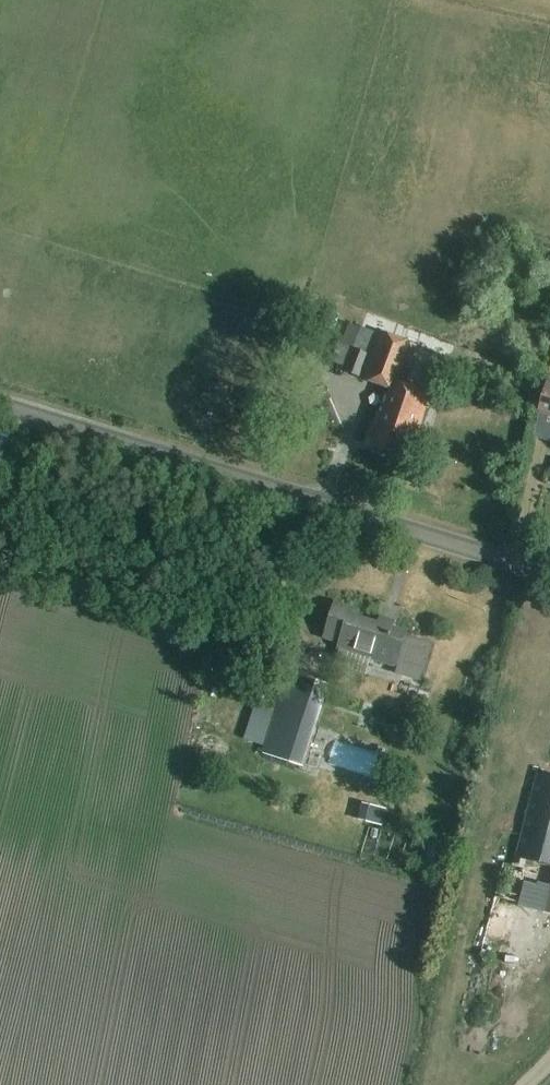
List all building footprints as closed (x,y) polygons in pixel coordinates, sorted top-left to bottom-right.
[(344,373),(386,388),(372,427),(376,429),(370,446),(395,455),(401,437),(413,441),(430,393),(402,384),(416,344),(378,330),(370,353),(353,347),(344,373)] [(549,418),(549,383),(547,383),(538,414),(549,418)] [(335,604),(325,636),(341,641),(338,649),(394,665),(398,666),(396,674),(419,681),(430,644),(402,636),(403,632),(390,628),(391,622),(380,619),(378,624),(349,616),(351,609),(335,604)] [(367,689),(375,666),(296,640),(293,651),(307,655),(300,676),(332,686),(335,678),(367,689)] [(315,698),(285,688),(278,710),(266,746),(264,753),(295,762),(315,698)] [(266,746),(278,710),(258,704),(247,740),(266,746)] [(512,865),(522,867),(524,860),(549,867),(549,777),(536,773),(512,865)] [(366,802),(361,818),(385,825),(390,808),(366,802)]
